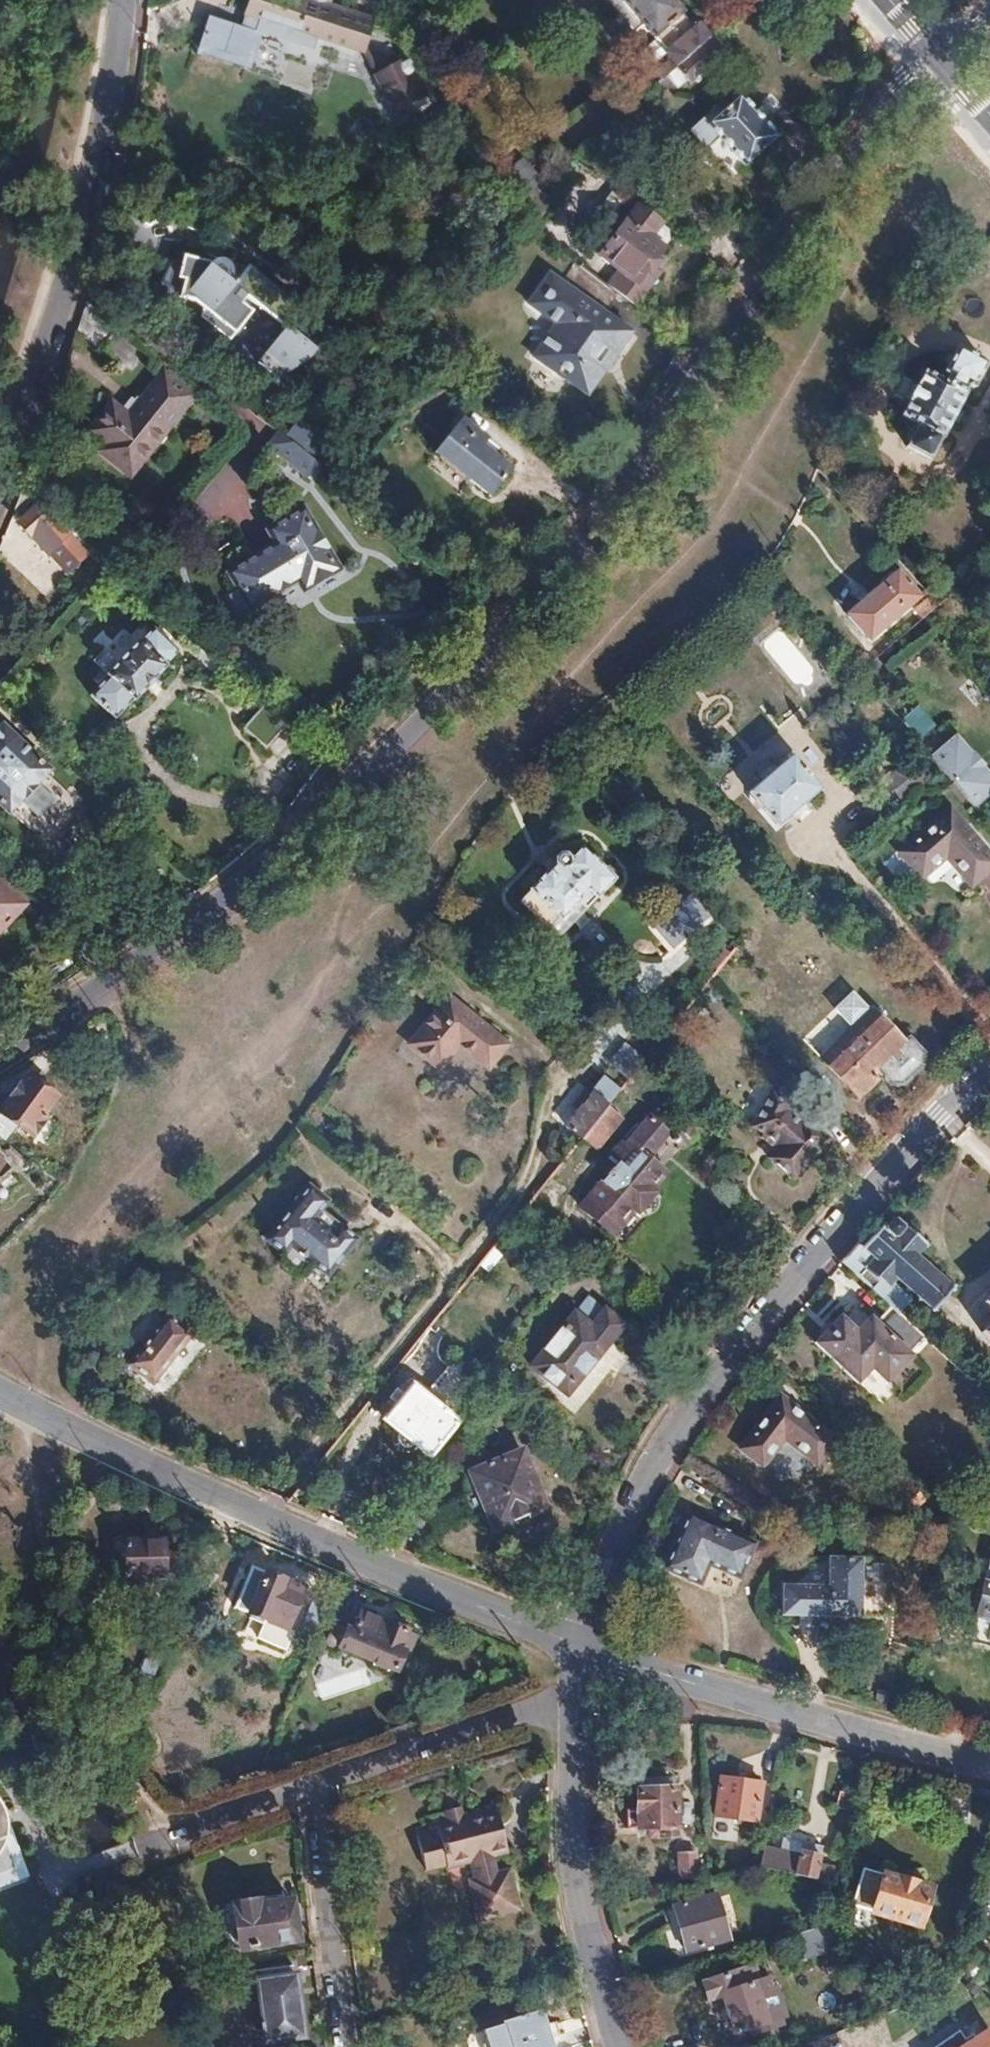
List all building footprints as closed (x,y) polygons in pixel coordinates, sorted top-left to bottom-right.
[(298,0),(248,0),(244,11),(267,19),(363,51),(372,25),(298,0)] [(672,0),(623,0),(656,38),(669,52),(666,54),(672,60),(656,74),(661,79),(666,75),(706,39),(696,27),(694,29),(682,15),(684,14),(672,0)] [(253,59),(267,19),(244,11),(221,5),(208,44),(253,59)] [(703,71),(725,52),(710,36),(706,39),(666,75),(678,89),(688,79),(692,83),(693,81),(696,84),(707,75),(703,71)] [(666,54),(669,52),(656,38),(644,49),(643,58),(648,63),(656,63),(666,54)] [(407,58),(376,73),(394,107),(424,92),(407,58)] [(777,136),(741,95),(708,124),(702,118),(688,130),(704,149),(718,137),(742,166),(777,136)] [(640,281),(665,249),(662,246),(668,239),(667,233),(658,226),(659,225),(636,207),(599,255),(620,271),(607,288),(632,307),(647,288),(640,281)] [(228,269),(218,264),(202,266),(177,260),(172,282),(180,284),(174,298),(188,303),(200,315),(200,320),(227,342),(246,314),(236,304),(240,299),(226,284),(228,269)] [(554,327),(577,295),(550,276),(527,308),(554,327)] [(577,295),(534,357),(588,396),(632,333),(577,295)] [(116,328),(86,303),(80,322),(77,331),(99,349),(116,328)] [(286,387),(308,357),(271,330),(249,360),(286,387)] [(929,370),(905,415),(922,425),(910,446),(931,457),(943,435),(945,436),(968,393),(967,392),(971,384),(976,387),(989,364),(960,348),(947,372),(952,374),(948,381),(929,370)] [(145,456),(194,398),(166,376),(152,393),(138,409),(134,406),(121,395),(99,422),(115,436),(118,433),(145,456)] [(138,409),(152,393),(149,390),(134,406),(138,409)] [(435,452),(488,497),(511,470),(482,446),(486,440),(462,419),(435,452)] [(145,456),(118,433),(115,436),(111,441),(138,464),(145,456)] [(322,467),(302,451),(284,437),(270,454),(307,485),(322,467)] [(70,531),(22,487),(15,506),(13,508),(21,517),(17,520),(46,551),(47,550),(68,572),(78,562),(92,549),(70,531)] [(255,613),(303,584),(309,594),(345,572),(308,512),(271,534),(280,547),(232,576),(255,613)] [(107,563),(92,549),(78,562),(95,576),(107,563)] [(918,596),(897,571),(846,614),(868,639),(918,596)] [(921,618),(939,604),(930,594),(913,609),(921,618)] [(117,716),(133,699),(136,702),(168,669),(166,667),(179,653),(156,631),(155,632),(147,624),(133,639),(127,633),(97,665),(108,675),(110,677),(94,694),(117,716)] [(783,629),(766,640),(793,685),(811,675),(783,629)] [(917,704),(900,718),(914,736),(931,722),(917,704)] [(271,711),(266,706),(245,728),(269,750),(289,727),(271,711)] [(11,735),(0,747),(0,806),(16,822),(19,820),(41,840),(54,842),(79,816),(88,817),(88,805),(79,805),(55,782),(57,780),(11,735)] [(955,738),(932,758),(972,805),(989,789),(989,779),(955,738)] [(902,796),(929,773),(913,754),(886,778),(902,796)] [(816,788),(789,756),(747,793),(773,824),(816,788)] [(901,851),(923,876),(946,855),(970,882),(989,865),(989,856),(949,809),(901,851)] [(587,907),(615,879),(584,846),(572,859),(566,854),(561,853),(553,860),(554,865),(530,889),(532,891),(522,901),(548,928),(560,916),(564,919),(581,901),(587,907)] [(18,903),(0,886),(0,922),(18,903)] [(671,952),(711,917),(688,892),(649,927),(671,952)] [(488,1066),(507,1043),(448,995),(409,1043),(440,1068),(460,1043),(488,1066)] [(922,1068),(923,1051),(908,1035),(901,1041),(870,1008),(843,1033),(826,1015),(802,1037),(859,1097),(881,1077),(888,1084),(902,1086),(922,1068)] [(56,1094),(28,1073),(0,1109),(0,1132),(11,1118),(31,1132),(34,1129),(36,1130),(44,1121),(41,1118),(45,1115),(42,1112),(56,1094)] [(606,1109),(620,1092),(602,1077),(590,1092),(586,1088),(571,1108),(578,1114),(566,1129),(573,1135),(569,1139),(576,1146),(581,1139),(606,1109)] [(810,1124),(817,1115),(796,1098),(793,1100),(773,1090),(753,1129),(759,1131),(764,1135),(780,1148),(776,1152),(769,1159),(792,1182),(830,1142),(810,1124)] [(597,1152),(621,1122),(606,1109),(581,1139),(597,1152)] [(618,1142),(630,1153),(580,1211),(599,1227),(606,1219),(614,1227),(631,1207),(638,1213),(654,1194),(651,1191),(664,1176),(645,1160),(664,1138),(647,1124),(636,1136),(629,1131),(618,1142)] [(691,1133),(684,1127),(671,1142),(678,1149),(691,1133)] [(310,1185),(268,1237),(287,1252),(298,1239),(320,1257),(336,1269),(359,1234),(324,1208),(329,1200),(310,1185)] [(917,1254),(927,1243),(904,1221),(902,1224),(893,1215),(890,1219),(888,1217),(862,1244),(860,1242),(852,1251),(842,1262),(894,1311),(898,1315),(911,1301),(890,1282),(897,1274),(933,1306),(951,1286),(917,1254)] [(320,1257),(298,1239),(287,1252),(287,1261),(303,1269),(312,1267),(320,1257)] [(531,1370),(566,1398),(624,1326),(605,1311),(604,1312),(588,1299),(531,1370)] [(889,1387),(916,1358),(900,1344),(913,1329),(898,1315),(894,1311),(881,1326),(874,1320),(862,1335),(847,1321),(823,1349),(864,1385),(874,1374),(889,1387)] [(192,1335),(170,1317),(131,1365),(153,1383),(192,1335)] [(982,1332),(989,1341),(989,1325),(982,1332)] [(429,1459),(458,1424),(448,1416),(452,1413),(455,1416),(476,1390),(449,1369),(426,1399),(412,1388),(384,1423),(403,1438),(402,1441),(402,1444),(403,1446),(406,1448),(409,1448),(412,1447),(414,1446),(429,1459)] [(836,1440),(782,1399),(742,1450),(764,1466),(785,1438),(818,1463),(836,1440)] [(545,1507),(522,1452),(471,1473),(478,1491),(465,1496),(474,1518),(487,1513),(493,1528),(545,1507)] [(740,1579),(754,1545),(689,1516),(665,1569),(700,1585),(709,1566),(740,1579)] [(164,1582),(163,1537),(125,1538),(125,1540),(114,1540),(115,1557),(126,1558),(126,1581),(134,1588),(144,1588),(148,1582),(164,1582)] [(784,1613),(861,1615),(862,1560),(832,1559),(831,1586),(785,1585),(784,1613)] [(305,1590),(251,1566),(234,1606),(251,1613),(249,1618),(265,1625),(267,1620),(288,1629),(305,1590)] [(979,1617),(989,1620),(989,1573),(979,1617)] [(399,1650),(405,1631),(387,1624),(386,1626),(360,1615),(353,1632),(334,1624),(323,1649),(338,1654),(340,1648),(373,1661),(371,1666),(388,1673),(390,1668),(395,1670),(403,1651),(399,1650)] [(401,1672),(416,1635),(405,1631),(399,1650),(403,1651),(395,1670),(401,1672)] [(760,1784),(719,1778),(712,1816),(754,1823),(760,1784)] [(675,1789),(675,1779),(638,1780),(638,1791),(675,1789)] [(677,1836),(675,1789),(638,1791),(639,1811),(626,1811),(626,1829),(651,1829),(651,1837),(677,1836)] [(477,1922),(510,1913),(501,1876),(492,1878),(486,1857),(505,1853),(493,1809),(428,1826),(430,1831),(415,1835),(425,1871),(445,1865),(446,1869),(470,1863),(476,1882),(467,1885),(477,1922)] [(842,1834),(845,1820),(835,1817),(831,1832),(842,1834)] [(9,1856),(0,1833),(0,1859),(9,1856)] [(800,1859),(803,1845),(783,1841),(780,1853),(800,1859)] [(836,1873),(819,1869),(823,1851),(803,1845),(800,1859),(780,1853),(763,1849),(759,1869),(832,1888),(836,1873)] [(696,1877),(695,1855),(679,1856),(680,1877),(696,1877)] [(921,1924),(930,1889),(869,1873),(862,1898),(878,1902),(875,1912),(921,1924)] [(726,1941),(715,1897),(671,1908),(683,1951),(726,1941)] [(241,1948),(298,1939),(293,1902),(260,1908),(259,1902),(255,1903),(254,1899),(240,1901),(241,1905),(235,1906),(241,1948)] [(839,1928),(830,1921),(823,1927),(823,1929),(831,1937),(839,1928)] [(831,1937),(823,1929),(791,1937),(798,1963),(845,1950),(831,1937)] [(280,2039),(304,2035),(301,2010),(297,2010),(295,1989),(298,1988),(296,1976),(293,1976),(291,1965),(261,1970),(262,1981),(258,1982),(261,2004),(265,2004),(267,2019),(263,2019),(264,2029),(269,2028),(270,2037),(279,2036),(280,2039)] [(709,1998),(723,1993),(735,2031),(764,2022),(753,1985),(759,1983),(753,1965),(728,1973),(728,1971),(703,1979),(709,1998)] [(540,2012),(503,2023),(504,2026),(482,2033),(486,2041),(482,2046),(551,2046),(540,2012)] [(988,2031),(975,2039),(973,2035),(964,2041),(967,2045),(964,2046),(989,2046),(989,2034),(988,2031)]
